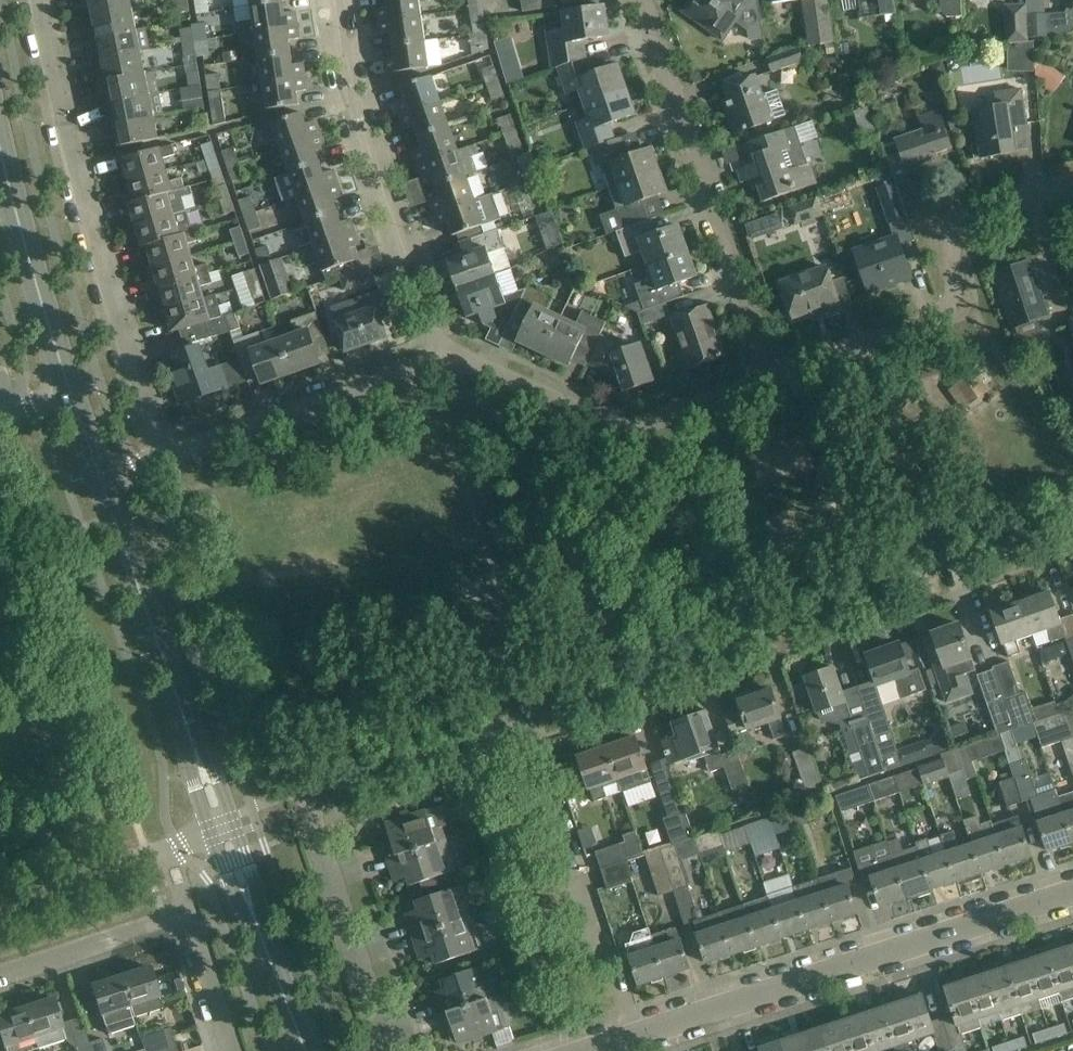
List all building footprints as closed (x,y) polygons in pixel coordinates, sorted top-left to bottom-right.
[(93,18),(131,11),(131,8),(144,6),(143,0),(82,0),(82,1),(89,6),(91,6),(93,18)] [(176,2),(178,13),(189,11),(187,0),(185,0),(176,2)] [(207,0),(194,0),(196,14),(209,13),(207,0)] [(421,16),(419,0),(386,0),(387,7),(376,9),(378,22),(421,16)] [(470,9),(483,7),(481,0),(468,0),(470,9)] [(539,0),(521,0),(523,12),(540,9),(539,0)] [(540,9),(555,7),(554,0),(539,0),(540,9)] [(758,0),(690,0),(685,6),(686,10),(682,11),(682,12),(686,11),(687,15),(718,37),(721,36),(722,40),(723,40),(751,1),(758,0)] [(808,46),(826,44),(834,42),(835,42),(831,15),(828,0),(801,0),(808,46)] [(861,20),(896,14),(894,0),(859,0),(861,20)] [(948,17),(962,16),(961,0),(941,0),(942,11),(948,17)] [(1028,15),(1029,39),(1045,38),(1045,39),(1072,33),(1072,0),(1069,0),(1065,13),(1045,14),(1028,15)] [(283,3),(251,8),(253,20),(239,22),(241,35),(298,27),(296,12),(285,13),(283,3)] [(558,69),(577,62),(586,59),(585,58),(586,58),(583,40),(610,36),(605,6),(562,13),(564,30),(546,33),(551,71),(558,69)] [(483,7),(470,9),(473,34),(470,34),(470,35),(486,33),(484,17),(483,7)] [(1028,42),(1026,10),(1009,11),(1011,46),(1020,44),(1028,42)] [(136,32),(131,11),(93,18),(95,27),(93,27),(89,34),(90,41),(136,32)] [(425,41),(421,16),(378,22),(380,35),(391,34),(393,46),(425,41)] [(193,43),(208,40),(205,22),(191,24),(191,28),(193,43)] [(256,43),(259,59),(291,55),(289,41),(300,39),(298,27),(241,35),(242,45),(256,43)] [(193,43),(191,28),(180,29),(182,45),(193,43)] [(147,30),(136,32),(90,41),(91,45),(98,49),(100,49),(102,62),(140,54),(151,52),(147,30)] [(486,33),(470,35),(472,47),(488,45),(487,38),(486,33)] [(193,43),(195,55),(196,55),(197,58),(210,55),(209,50),(218,49),(217,39),(208,40),(193,43)] [(425,41),(393,46),(395,58),(384,60),(386,74),(429,68),(425,41)] [(1020,44),(1020,68),(1034,68),(1034,41),(1028,42),(1020,44)] [(834,42),(826,44),(827,54),(835,52),(834,42)] [(195,55),(193,43),(182,45),(184,57),(195,55)] [(803,63),(798,48),(768,58),(773,74),(803,63)] [(140,54),(102,62),(104,70),(102,70),(98,78),(99,84),(144,76),(140,54)] [(259,59),(263,85),(306,79),(303,63),(292,65),(291,55),(259,59)] [(579,91),(584,106),(627,91),(618,65),(591,75),(586,59),(577,62),(558,69),(567,95),(579,91)] [(943,61),(930,66),(934,77),(947,73),(943,61)] [(524,79),(519,62),(502,67),(507,84),(524,79)] [(482,69),(488,86),(499,81),(494,65),(482,69)] [(1049,66),(1040,78),(1053,88),(1062,75),(1049,66)] [(189,88),(189,89),(200,87),(198,72),(187,73),(189,88)] [(206,74),(209,93),(222,91),(219,72),(206,74)] [(109,93),(111,105),(160,95),(156,74),(144,76),(99,84),(100,88),(107,93),(109,93)] [(395,103),(400,117),(441,102),(432,76),(401,87),(406,99),(395,103)] [(761,96),(754,77),(724,87),(732,109),(726,111),(734,134),(786,116),(778,91),(761,96)] [(307,91),(306,79),(263,85),(267,110),(298,106),(296,92),(307,91)] [(499,81),(488,86),(493,101),(505,97),(499,81)] [(860,84),(852,87),(857,105),(866,102),(860,84)] [(189,89),(181,91),(183,101),(202,99),(200,87),(189,89)] [(1027,124),(1022,90),(995,94),(997,108),(974,111),(981,158),(1016,152),(1012,127),(1027,124)] [(222,91),(209,93),(213,126),(227,124),(222,91)] [(586,150),(594,147),(614,140),(608,124),(635,115),(627,91),(584,106),(589,120),(577,124),(586,150)] [(106,121),(108,128),(153,119),(165,116),(160,95),(111,105),(113,113),(111,114),(106,121)] [(419,137),(449,127),(441,102),(400,117),(404,129),(415,125),(419,137)] [(867,106),(853,111),(863,138),(877,133),(867,106)] [(884,150),(895,183),(905,210),(921,204),(913,181),(911,182),(908,173),(921,168),(919,161),(927,158),(928,162),(938,158),(936,154),(948,150),(935,112),(917,119),(921,131),(894,140),(896,146),(884,150)] [(270,124),(279,150),(322,136),(317,121),(306,125),(302,113),(270,124)] [(206,128),(204,114),(193,116),(195,130),(206,128)] [(504,135),(517,131),(512,115),(499,119),(504,135)] [(957,115),(947,118),(951,131),(961,128),(957,115)] [(157,140),(153,119),(108,128),(109,131),(116,136),(117,136),(119,147),(157,140)] [(449,127),(419,137),(423,148),(412,152),(417,166),(458,152),(449,127)] [(808,164),(795,127),(744,144),(752,165),(737,170),(741,183),(752,179),(754,184),(752,184),(754,189),(758,188),(763,202),(816,184),(809,163),(808,164)] [(525,155),(517,131),(504,135),(513,159),(519,157),(520,157),(522,157),(525,155)] [(322,136),(279,150),(288,175),(320,164),(315,151),(326,147),(322,136)] [(604,176),(609,189),(659,171),(651,149),(627,157),(620,138),(614,140),(594,147),(604,176)] [(201,146),(206,160),(216,158),(211,143),(201,146)] [(124,164),(129,182),(165,172),(162,160),(174,156),(170,145),(128,157),(130,162),(124,164)] [(436,186),(453,181),(466,176),(478,172),(473,157),(480,154),(477,145),(458,152),(417,166),(421,178),(432,174),(436,186)] [(222,151),(227,167),(239,163),(234,147),(222,151)] [(520,157),(519,158),(522,168),(527,182),(538,178),(530,154),(525,155),(522,157),(520,157)] [(216,158),(206,160),(211,173),(220,170),(216,158)] [(239,163),(227,167),(233,183),(245,178),(239,163)] [(288,175),(297,199),(339,185),(334,170),(323,174),(320,164),(288,175)] [(527,182),(522,168),(506,174),(510,187),(527,182)] [(613,201),(623,230),(656,218),(656,217),(649,220),(641,198),(666,189),(659,171),(609,189),(613,201)] [(130,206),(191,188),(190,187),(183,189),(181,180),(169,183),(165,172),(129,182),(133,195),(128,197),(130,206)] [(435,215),(474,201),(466,176),(453,181),(436,186),(440,197),(430,201),(435,215)] [(543,193),(538,179),(528,182),(533,196),(543,193)] [(908,217),(905,210),(895,183),(879,189),(891,223),(908,217)] [(216,188),(221,203),(230,200),(225,185),(216,188)] [(297,199),(305,224),(337,213),(333,200),(343,196),(339,185),(297,199)] [(191,188),(130,206),(136,227),(185,213),(181,198),(193,195),(191,188)] [(238,201),(244,217),(257,213),(251,196),(238,201)] [(822,217),(816,198),(787,207),(794,226),(822,217)] [(230,200),(221,203),(225,215),(234,212),(230,200)] [(474,201),(435,215),(439,227),(449,223),(453,236),(483,226),(474,201)] [(552,211),(536,216),(547,250),(563,242),(552,211)] [(136,227),(143,249),(192,234),(188,224),(185,213),(136,227)] [(257,213),(244,217),(249,232),(262,227),(257,213)] [(305,224),(314,248),(356,233),(351,220),(341,223),(337,213),(305,224)] [(656,218),(623,230),(615,232),(624,259),(642,252),(647,266),(688,252),(678,226),(652,235),(648,222),(657,218),(656,218)] [(235,245),(244,242),(239,227),(230,230),(235,245)] [(457,290),(495,277),(494,275),(507,271),(509,269),(495,230),(459,243),(460,244),(466,241),(470,253),(447,261),(457,290)] [(192,234),(143,249),(144,254),(149,253),(154,268),(190,258),(187,246),(199,242),(197,233),(192,234)] [(356,233),(314,248),(322,273),(360,260),(356,247),(360,245),(356,233)] [(913,278),(897,235),(853,250),(868,294),(913,278)] [(249,254),(244,242),(235,245),(240,257),(249,254)] [(255,250),(261,266),(273,262),(268,246),(255,250)] [(633,285),(643,312),(671,302),(689,295),(688,294),(679,297),(675,284),(697,276),(688,252),(647,266),(652,279),(633,285)] [(154,268),(160,289),(209,275),(206,265),(194,269),(190,258),(154,268)] [(273,262),(261,266),(260,266),(271,300),(292,293),(281,259),(273,262)] [(1049,317),(1029,262),(993,273),(1010,329),(1049,317)] [(376,280),(370,265),(338,276),(344,291),(376,280)] [(841,308),(826,268),(781,283),(793,318),(822,308),(824,314),(841,308)] [(250,287),(259,284),(254,270),(245,273),(250,287)] [(160,289),(166,311),(203,300),(200,288),(212,284),(209,275),(160,289)] [(495,277),(457,290),(467,318),(482,313),(485,323),(483,323),(483,324),(493,329),(496,322),(507,327),(503,334),(505,335),(512,318),(522,297),(514,293),(502,298),(495,277)] [(263,296),(259,284),(250,287),(254,299),(263,296)] [(518,341),(543,353),(560,319),(544,312),(550,297),(527,286),(522,297),(512,318),(513,319),(514,317),(526,323),(518,341)] [(386,308),(380,293),(348,304),(353,317),(336,322),(345,351),(386,337),(377,309),(384,307),(384,309),(386,308)] [(203,300),(166,311),(171,326),(177,325),(178,330),(179,330),(222,318),(219,308),(216,297),(203,300)] [(671,302),(643,312),(637,314),(642,326),(675,314),(671,302)] [(724,356),(707,307),(670,320),(680,347),(676,348),(684,370),(724,356)] [(278,341),(290,374),(320,363),(316,352),(328,348),(316,312),(289,321),(294,335),(278,341)] [(560,319),(543,353),(569,365),(577,347),(590,353),(589,355),(591,355),(601,335),(600,335),(605,323),(582,313),(576,326),(560,319)] [(234,314),(225,317),(231,333),(240,329),(234,314)] [(231,333),(225,317),(222,318),(179,330),(184,346),(205,340),(231,333)] [(290,374),(278,341),(263,346),(258,333),(234,341),(246,376),(258,372),(262,384),(290,374)] [(615,341),(601,335),(591,355),(586,364),(610,376),(613,369),(618,368),(626,391),(653,381),(640,345),(613,354),(609,352),(615,341)] [(185,391),(188,401),(228,387),(221,367),(207,372),(198,346),(164,358),(177,394),(185,391)] [(987,393),(973,373),(956,385),(970,404),(987,393)] [(181,404),(188,401),(185,391),(177,394),(181,404)] [(1066,642),(1072,639),(1072,616),(1059,621),(1049,592),(1022,602),(1033,635),(1047,631),(1051,643),(1065,638),(1066,642)] [(1033,635),(1022,602),(992,612),(1004,646),(1005,645),(1010,657),(1022,653),(1018,641),(1033,635)] [(976,672),(959,624),(932,633),(933,634),(925,637),(948,703),(973,694),(966,675),(976,672)] [(926,692),(918,670),(910,673),(906,661),(912,659),(914,647),(911,641),(900,645),(900,644),(867,656),(878,686),(895,680),(902,700),(926,692)] [(1033,723),(1034,723),(1060,714),(1055,702),(1032,710),(1026,692),(1021,694),(1009,662),(993,667),(994,669),(1015,729),(1033,723)] [(820,721),(841,726),(853,722),(834,668),(805,678),(806,682),(789,688),(794,702),(811,696),(820,721)] [(994,669),(978,675),(999,735),(1000,734),(1011,731),(1015,729),(994,669)] [(787,735),(771,690),(739,701),(742,712),(726,718),(732,735),(769,722),(775,740),(787,735)] [(1060,714),(1034,723),(1042,748),(1072,737),(1072,726),(1068,711),(1066,712),(1060,714)] [(718,746),(706,712),(673,724),(678,737),(662,743),(669,763),(703,751),(710,771),(724,766),(732,789),(749,783),(737,750),(721,755),(718,746)] [(870,723),(868,716),(853,722),(841,726),(861,781),(887,772),(870,723)] [(870,723),(887,772),(904,766),(887,717),(870,723)] [(965,722),(949,728),(955,746),(971,741),(965,722)] [(1011,731),(1000,734),(1005,751),(1009,761),(1014,777),(1022,802),(1030,799),(1038,796),(1026,760),(1022,762),(1011,731)] [(1005,751),(1000,734),(999,735),(966,746),(971,763),(1005,751)] [(606,747),(618,780),(634,775),(638,788),(652,783),(636,737),(606,747)] [(931,756),(926,743),(901,751),(906,764),(931,756)] [(971,763),(966,746),(941,754),(949,777),(948,776),(963,771),(966,780),(976,776),(971,763)] [(618,780),(606,747),(578,757),(594,802),(607,798),(603,786),(618,780)] [(812,752),(810,747),(793,752),(806,794),(823,788),(812,752)] [(784,750),(778,757),(781,765),(790,766),(795,760),(792,752),(784,750)] [(919,767),(925,786),(949,777),(941,754),(941,755),(942,758),(919,767)] [(925,786),(919,767),(918,767),(918,768),(908,771),(914,788),(924,785),(925,786)] [(894,776),(868,785),(873,802),(899,793),(894,776)] [(1022,802),(1014,777),(999,782),(1008,806),(1022,802)] [(448,795),(441,778),(430,782),(436,799),(448,795)] [(686,812),(674,780),(658,785),(669,818),(686,812)] [(873,802),(868,785),(836,796),(841,813),(873,802)] [(1038,796),(1030,799),(1048,851),(1072,843),(1070,835),(1058,797),(1056,790),(1038,796)] [(1072,843),(1072,792),(1058,797),(1067,827),(1070,835),(1072,843)] [(442,827),(445,826),(440,808),(427,813),(426,811),(386,824),(387,827),(378,830),(383,844),(387,859),(446,840),(442,827)] [(803,808),(795,810),(800,827),(808,824),(803,808)] [(770,818),(776,835),(800,827),(795,810),(770,818)] [(991,825),(990,822),(981,825),(978,816),(963,821),(971,845),(980,873),(1004,865),(995,837),(991,825)] [(991,825),(995,837),(1004,865),(1031,856),(1018,816),(991,825)] [(750,843),(776,835),(770,818),(745,827),(750,843)] [(737,848),(750,843),(745,827),(732,831),(737,848)] [(693,838),(698,854),(723,845),(718,830),(693,838)] [(643,855),(636,832),(623,836),(625,842),(595,852),(601,868),(643,855)] [(941,836),(955,881),(980,873),(971,845),(959,849),(953,832),(941,836)] [(955,881),(941,836),(928,840),(928,838),(916,842),(917,846),(916,847),(930,889),(955,881)] [(698,854),(693,838),(660,850),(673,891),(689,886),(680,860),(698,854)] [(891,856),(905,898),(930,889),(916,847),(904,851),(900,838),(887,842),(891,855),(891,856)] [(457,871),(446,840),(387,859),(393,878),(406,874),(410,886),(420,882),(423,891),(446,884),(443,875),(457,871)] [(673,891),(660,850),(645,855),(658,896),(673,891)] [(905,898),(891,856),(858,866),(863,882),(872,879),(880,906),(905,898)] [(633,882),(626,861),(617,864),(601,870),(608,890),(633,882)] [(818,881),(831,922),(857,913),(848,886),(857,884),(852,870),(818,881)] [(781,938),(806,930),(792,887),(788,875),(763,883),(768,898),(781,938)] [(792,887),(806,930),(831,922),(818,881),(817,879),(792,887)] [(406,917),(413,938),(470,919),(466,907),(461,908),(454,888),(415,901),(419,913),(406,917)] [(757,946),(781,938),(768,898),(743,906),(757,946)] [(757,946),(743,906),(718,914),(731,954),(757,946)] [(707,963),(731,954),(718,914),(694,922),(698,934),(697,935),(707,963)] [(475,932),(470,919),(413,938),(419,956),(432,952),(436,964),(476,951),(470,934),(475,932)] [(659,965),(650,936),(648,928),(634,933),(631,943),(626,944),(630,957),(639,985),(663,977),(659,965)] [(650,936),(663,977),(690,968),(681,940),(680,940),(676,928),(650,936)] [(1064,942),(1072,969),(1072,939),(1065,941),(1064,942)] [(1044,948),(1059,994),(1062,1003),(1072,999),(1072,969),(1064,942),(1044,948)] [(1059,994),(1044,948),(1024,955),(1026,961),(1039,1000),(1059,994)] [(1003,961),(1018,1007),(1039,1000),(1026,961),(1024,955),(1003,961)] [(1003,961),(983,968),(985,974),(1001,1021),(1021,1015),(1018,1007),(1003,961)] [(439,1016),(497,997),(493,985),(487,986),(481,966),(441,979),(445,991),(432,996),(439,1016)] [(120,976),(133,1017),(162,1008),(158,996),(158,995),(149,967),(120,976)] [(980,1028),(1001,1021),(985,974),(965,981),(970,995),(980,1028)] [(136,1024),(133,1017),(120,976),(91,986),(107,1034),(136,1024)] [(965,981),(945,987),(954,1015),(942,1019),(945,1030),(952,1050),(967,1050),(961,1034),(980,1028),(970,995),(965,981)] [(526,995),(532,998),(537,997),(534,987),(524,990),(526,995)] [(882,1014),(893,1047),(895,1047),(896,1050),(911,1050),(916,1049),(915,1046),(901,1002),(898,993),(878,1000),(880,1008),(882,1014)] [(936,1039),(939,1050),(952,1050),(945,1030),(942,1019),(931,1022),(922,995),(901,1002),(915,1046),(936,1039)] [(501,1009),(497,997),(439,1016),(443,1029),(452,1026),(453,1028),(448,1031),(452,1042),(457,1042),(458,1044),(507,1028),(501,1009)] [(24,1007),(38,1050),(66,1040),(61,1026),(59,1019),(52,998),(24,1007)] [(38,1050),(24,1007),(0,1015),(0,1033),(6,1050),(35,1050),(38,1050)] [(872,1050),(882,1050),(893,1047),(882,1014),(880,1008),(860,1015),(867,1035),(872,1050)] [(860,1015),(840,1022),(845,1037),(849,1050),(872,1050),(867,1035),(860,1015)] [(820,1028),(827,1050),(849,1050),(845,1037),(840,1022),(820,1028)] [(1048,1029),(1052,1039),(1068,1034),(1065,1024),(1048,1029)] [(169,1028),(157,1032),(162,1044),(148,1049),(149,1050),(177,1050),(169,1028)] [(799,1035),(804,1048),(804,1050),(827,1050),(820,1028),(799,1035)] [(1052,1039),(1048,1029),(1032,1034),(1036,1044),(1052,1039)] [(777,1035),(757,1042),(760,1050),(782,1050),(777,1035)] [(778,1035),(777,1035),(782,1050),(804,1050),(804,1048),(799,1035),(780,1041),(778,1035)] [(1008,1042),(1010,1050),(1015,1050),(1028,1047),(1024,1037),(1008,1042)] [(92,1050),(106,1050),(102,1039),(89,1043),(92,1050)] [(1008,1042),(992,1047),(993,1050),(1010,1050),(1008,1042)]
